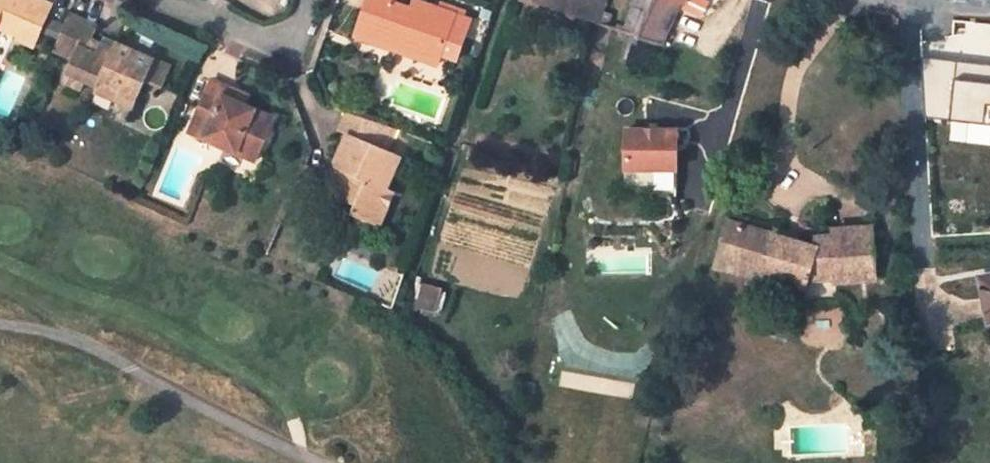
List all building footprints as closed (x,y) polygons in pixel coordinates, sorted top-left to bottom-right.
[(43,0),(0,0),(0,26),(20,35),(18,39),(34,47),(53,4),(43,0)] [(457,60),(471,20),(455,14),(454,14),(439,9),(415,0),(414,0),(411,9),(394,3),(384,0),(370,0),(354,36),(396,51),(399,41),(441,56),(441,55),(457,60)] [(567,14),(586,21),(594,0),(572,0),(567,14)] [(586,21),(598,25),(602,8),(606,0),(594,0),(586,21)] [(638,36),(663,45),(685,0),(633,0),(632,4),(634,4),(649,11),(638,36)] [(441,3),(439,9),(454,14),(456,9),(441,3)] [(649,11),(634,4),(624,32),(626,32),(632,34),(638,36),(649,11)] [(121,92),(138,99),(147,79),(163,87),(172,66),(117,42),(114,49),(92,40),(98,27),(70,15),(55,50),(73,58),(65,77),(84,86),(86,80),(99,86),(96,91),(117,100),(121,92)] [(399,41),(396,51),(437,65),(441,56),(399,41)] [(958,60),(952,125),(989,129),(989,63),(958,60)] [(84,86),(65,77),(62,83),(81,92),(84,86)] [(223,96),(226,88),(212,81),(189,131),(255,160),(274,118),(245,105),(223,96)] [(248,98),(226,88),(223,96),(245,105),(248,98)] [(138,99),(121,92),(117,100),(116,103),(133,110),(138,99)] [(400,157),(386,151),(395,129),(348,113),(339,131),(348,135),(335,163),(338,170),(325,198),(337,203),(353,210),(351,215),(356,217),(375,225),(380,227),(394,192),(386,189),(400,157)] [(677,131),(626,130),(626,170),(654,170),(677,170),(677,131)] [(677,170),(654,170),(654,195),(677,195),(677,170)] [(351,215),(353,210),(337,203),(334,210),(337,215),(345,219),(350,217),(351,215)] [(375,225),(356,217),(350,233),(357,236),(373,230),(375,225)] [(871,234),(816,238),(817,247),(730,223),(721,252),(766,265),(763,275),(804,287),(799,303),(838,300),(836,277),(874,274),(871,234)] [(766,265),(721,252),(717,267),(761,280),(763,275),(766,265)] [(981,278),(989,321),(989,276),(981,278)] [(418,307),(437,311),(441,287),(422,283),(418,307)]
